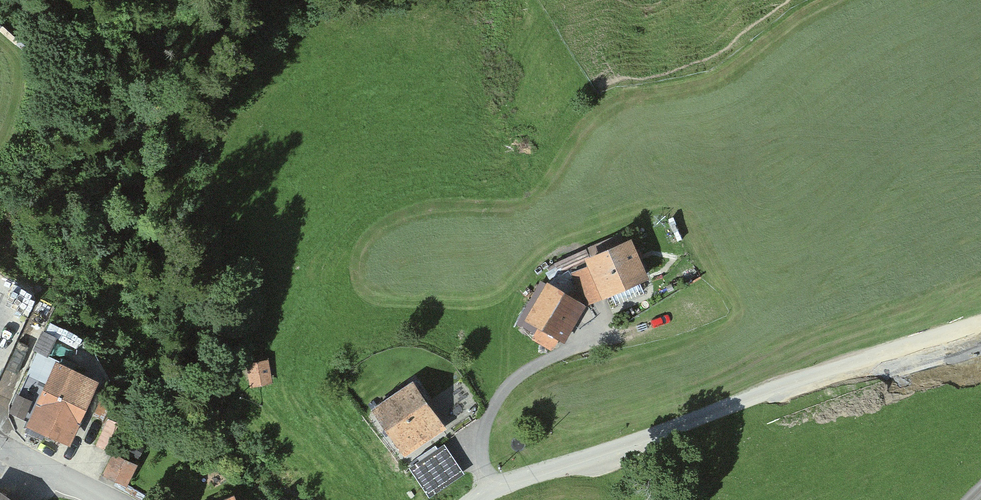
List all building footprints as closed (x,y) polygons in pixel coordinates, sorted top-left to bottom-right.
[(662,281),(644,239),(595,259),(613,302),(662,281)] [(588,299),(558,280),(527,328),(557,347),(588,299)] [(34,415),(58,360),(41,352),(16,407),(34,415)] [(268,359),(251,362),(253,381),(271,379),(268,359)] [(113,390),(66,367),(34,428),(81,452),(113,390)] [(459,425),(429,383),(392,409),(422,451),(459,425)] [(136,463),(115,453),(106,473),(127,482),(136,463)] [(3,490),(0,493),(0,499),(16,499),(3,490)] [(223,499),(242,499),(236,492),(223,499)]
